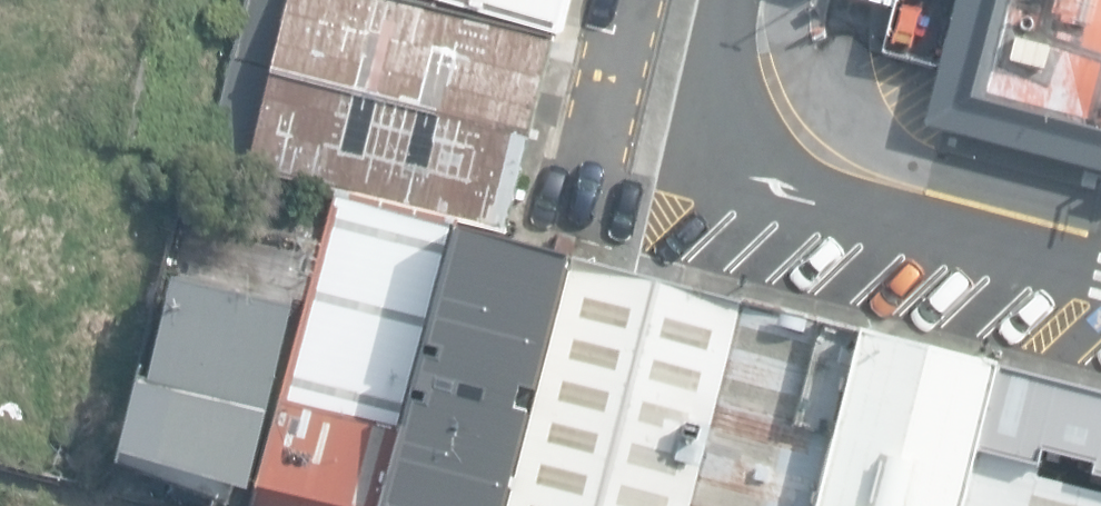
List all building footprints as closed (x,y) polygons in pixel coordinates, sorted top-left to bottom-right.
[(432,0),(290,0),(250,163),(513,235),(550,25),(432,0)] [(550,25),(557,0),(470,0),(550,25)] [(923,126),(1100,172),(1100,0),(956,0),(923,126)] [(328,192),(292,300),(245,484),(328,505),(387,505),(391,487),(454,229),(328,192)] [(454,229),(391,487),(465,505),(502,505),(568,254),(454,229)] [(568,254),(502,505),(692,505),(744,293),(568,254)] [(292,300),(167,274),(124,454),(245,484),(292,300)] [(744,293),(692,505),(826,505),(871,327),(744,293)] [(871,327),(826,505),(979,505),(991,455),(1012,370),(871,327)] [(991,455),(1100,482),(1100,394),(1012,370),(991,455)] [(991,455),(979,505),(1100,505),(1100,482),(991,455)]
